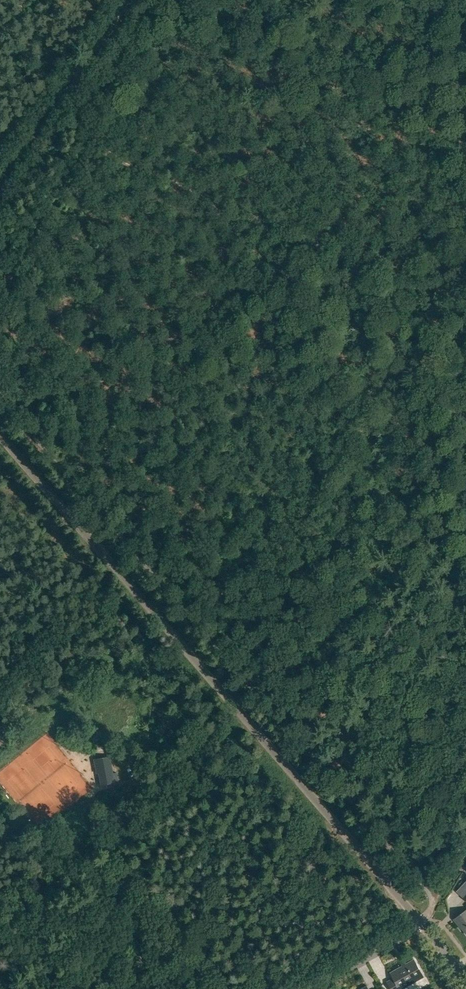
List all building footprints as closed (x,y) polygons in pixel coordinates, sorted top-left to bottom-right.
[(114,784),(109,757),(93,760),(95,775),(98,775),(100,787),(114,784)] [(454,919),(459,926),(460,925),(465,933),(465,910),(454,919)] [(391,988),(401,988),(424,976),(414,960),(391,973),(394,978),(387,982),(391,988)]
